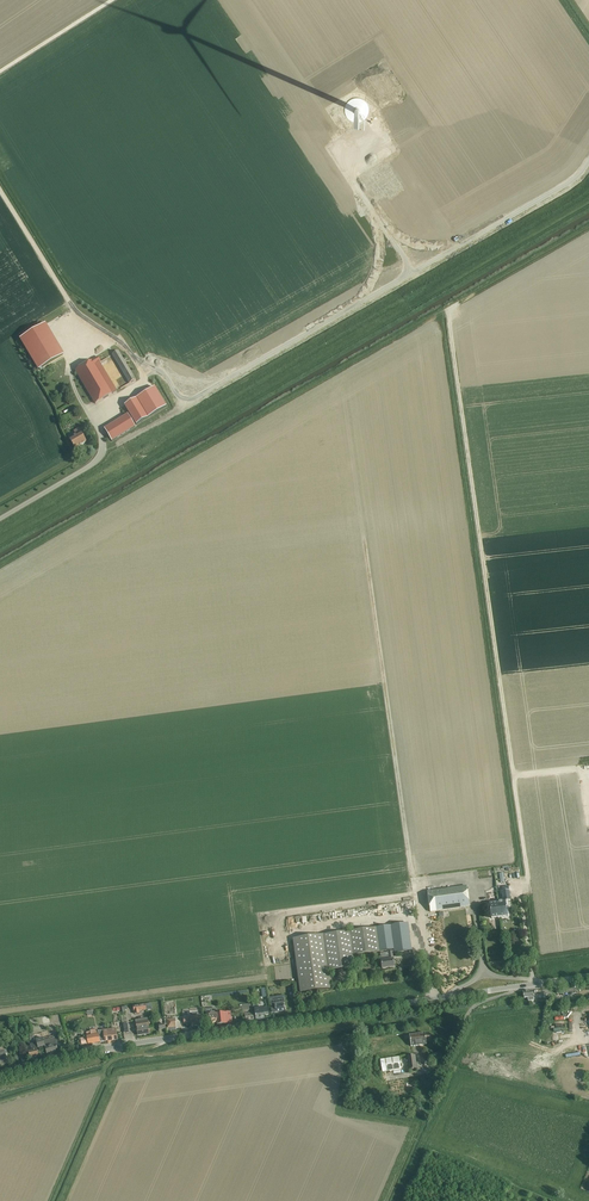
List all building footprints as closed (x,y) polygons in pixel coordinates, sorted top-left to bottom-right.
[(64,355),(46,324),(20,339),(38,371),(64,355)] [(129,383),(135,380),(118,351),(112,355),(129,383)] [(95,404),(96,404),(112,394),(95,365),(101,362),(98,357),(76,370),(95,404)] [(155,388),(137,399),(136,398),(125,406),(136,425),(166,407),(155,388)] [(112,441),(135,427),(128,414),(104,429),(112,441)] [(75,436),(69,439),(75,449),(86,442),(79,429),(73,433),(75,436)] [(427,892),(429,906),(430,912),(469,907),(466,886),(427,892)] [(489,904),(490,913),(491,918),(508,916),(507,910),(506,902),(510,901),(509,886),(502,887),(503,891),(501,891),(503,901),(498,901),(498,903),(489,904)] [(324,935),(293,939),(300,993),(331,989),(328,971),(355,967),(353,956),(388,951),(388,953),(380,954),(381,961),(382,969),(394,967),(392,954),(412,951),(408,924),(324,935)] [(414,967),(422,966),(421,956),(413,957),(414,967)] [(575,986),(556,989),(557,995),(576,992),(575,986)] [(528,1002),(534,1001),(532,991),(523,992),(524,998),(528,998),(528,1002)] [(270,1002),(270,1004),(271,1007),(272,1013),(285,1011),(284,1005),(283,1000),(270,1002)] [(146,1005),(133,1007),(134,1014),(139,1013),(139,1011),(146,1010),(152,1009),(152,1004),(146,1005)] [(254,1009),(255,1014),(256,1020),(265,1018),(264,1015),(269,1015),(269,1012),(268,1007),(263,1008),(254,1009)] [(216,1008),(205,1010),(206,1014),(207,1014),(207,1020),(208,1024),(215,1023),(217,1023),(217,1025),(231,1023),(232,1023),(231,1020),(231,1017),(230,1012),(216,1014),(216,1013),(216,1008)] [(201,1025),(201,1021),(200,1016),(183,1018),(184,1023),(191,1022),(192,1026),(201,1025)] [(149,1034),(148,1027),(147,1028),(147,1024),(147,1021),(137,1023),(138,1029),(137,1029),(138,1035),(149,1034)] [(80,1038),(79,1038),(80,1046),(100,1043),(100,1042),(117,1040),(116,1029),(98,1031),(97,1029),(90,1031),(90,1032),(86,1033),(87,1037),(87,1038),(80,1039),(80,1038)] [(425,1033),(410,1035),(410,1040),(411,1047),(427,1044),(426,1042),(431,1041),(431,1035),(425,1035),(425,1033)] [(39,1056),(37,1050),(35,1044),(33,1037),(34,1037),(33,1034),(29,1034),(30,1038),(31,1045),(30,1045),(31,1047),(27,1048),(30,1058),(39,1056)] [(36,1040),(37,1042),(38,1048),(45,1046),(47,1054),(58,1051),(57,1046),(60,1045),(59,1044),(58,1039),(55,1040),(54,1036),(50,1037),(50,1040),(44,1042),(42,1038),(36,1040)] [(1,1067),(8,1065),(7,1060),(5,1055),(7,1054),(6,1051),(1,1052),(0,1051),(0,1063),(1,1067)] [(409,1070),(417,1068),(415,1056),(407,1057),(409,1070)] [(401,1069),(399,1057),(381,1060),(383,1072),(401,1069)]
